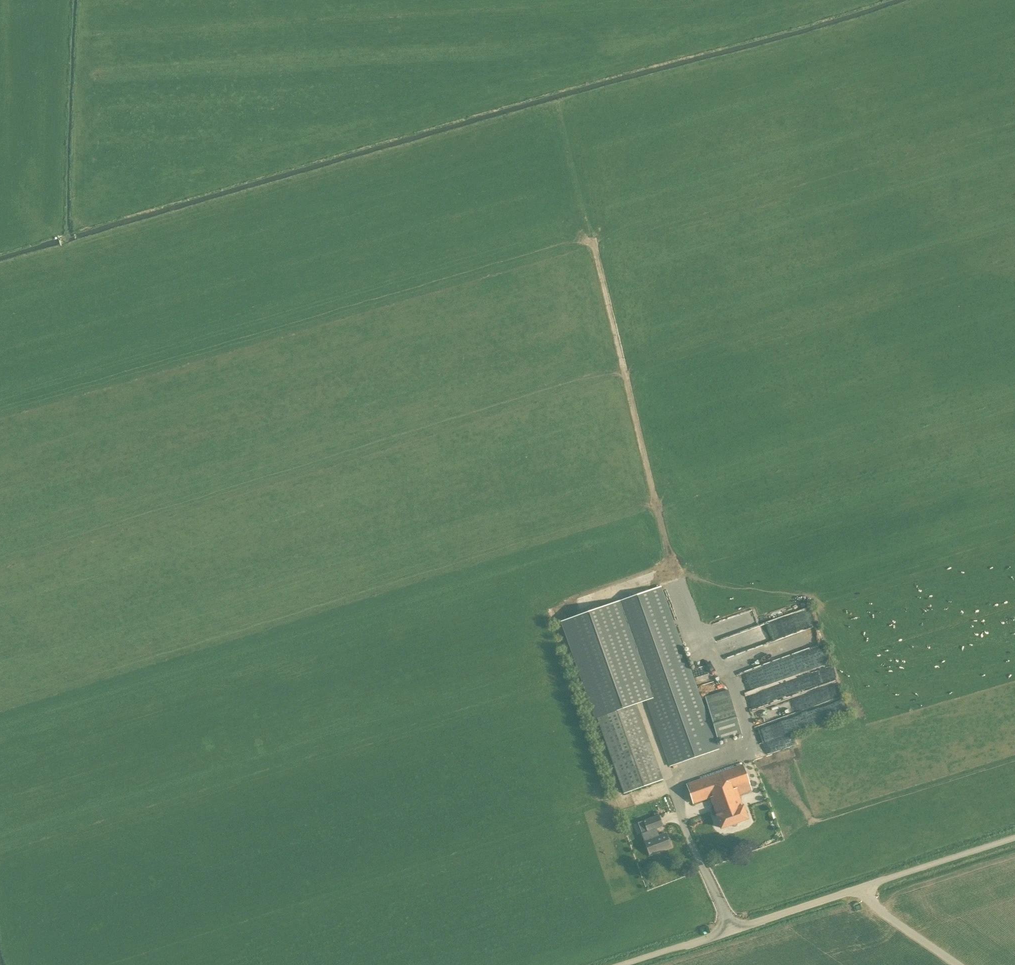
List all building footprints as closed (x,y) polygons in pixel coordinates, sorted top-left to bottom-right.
[(636,703),(646,700),(670,767),(721,749),(718,741),(703,698),(664,585),(564,619),(598,717),(636,703)] [(817,625),(776,640),(785,664),(790,662),(793,669),(801,666),(802,670),(814,666),(810,657),(798,661),(795,654),(824,643),(817,625)] [(820,721),(848,713),(833,666),(821,669),(826,683),(749,707),(755,727),(815,708),(820,721)] [(747,676),(745,686),(764,690),(766,680),(747,676)] [(718,741),(742,734),(732,701),(729,690),(704,697),(708,708),(718,741)] [(663,780),(636,703),(598,717),(624,794),(663,780)] [(717,816),(716,816),(721,828),(747,819),(743,806),(742,807),(738,796),(751,791),(742,765),(687,784),(693,804),(710,797),(717,816)] [(638,823),(642,833),(641,833),(649,855),(670,847),(665,834),(659,836),(657,828),(663,826),(659,815),(638,823)]
